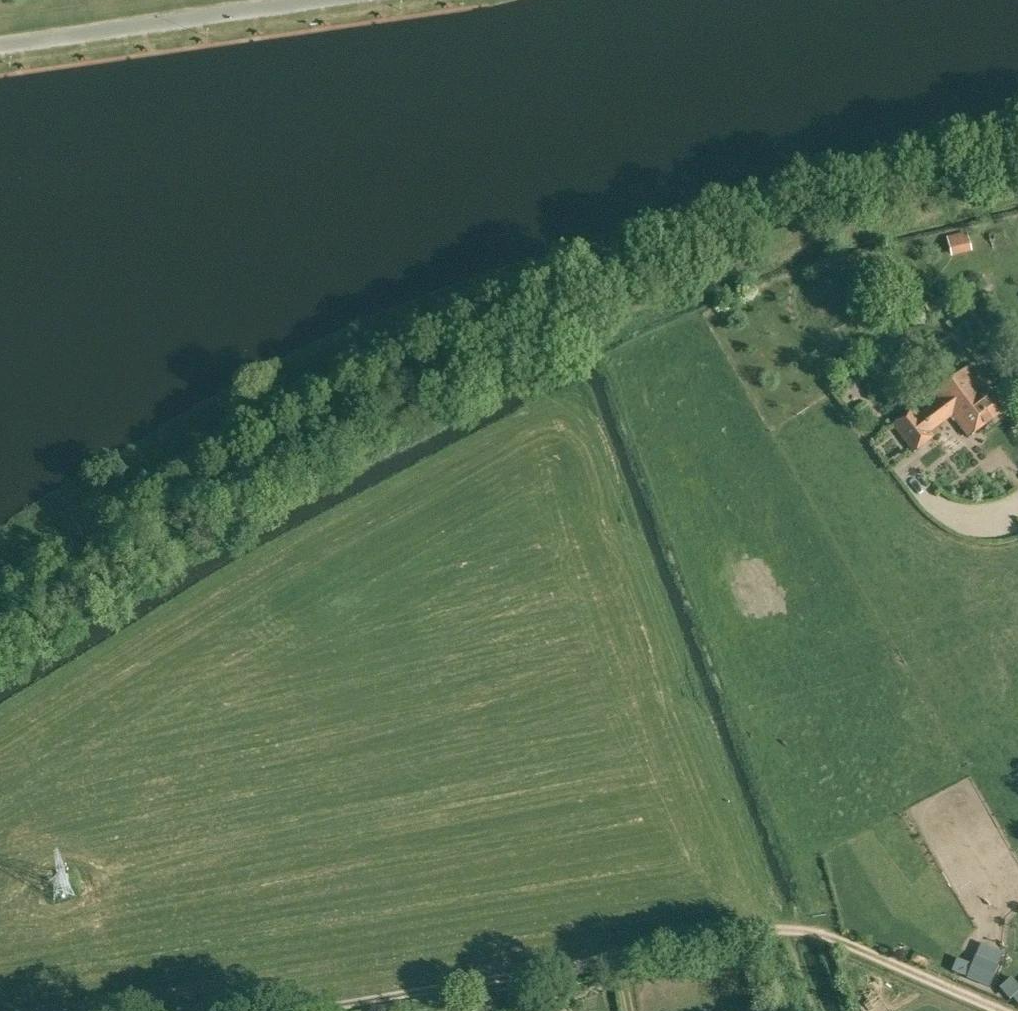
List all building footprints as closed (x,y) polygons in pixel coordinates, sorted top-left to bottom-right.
[(976,245),(956,250),(958,259),(979,255),(976,245)] [(892,424),(914,452),(934,436),(930,431),(951,415),(969,438),(1001,414),(966,368),(934,393),(939,399),(918,415),(913,408),(892,424)] [(989,988),(995,973),(973,963),(966,978),(989,988)]
